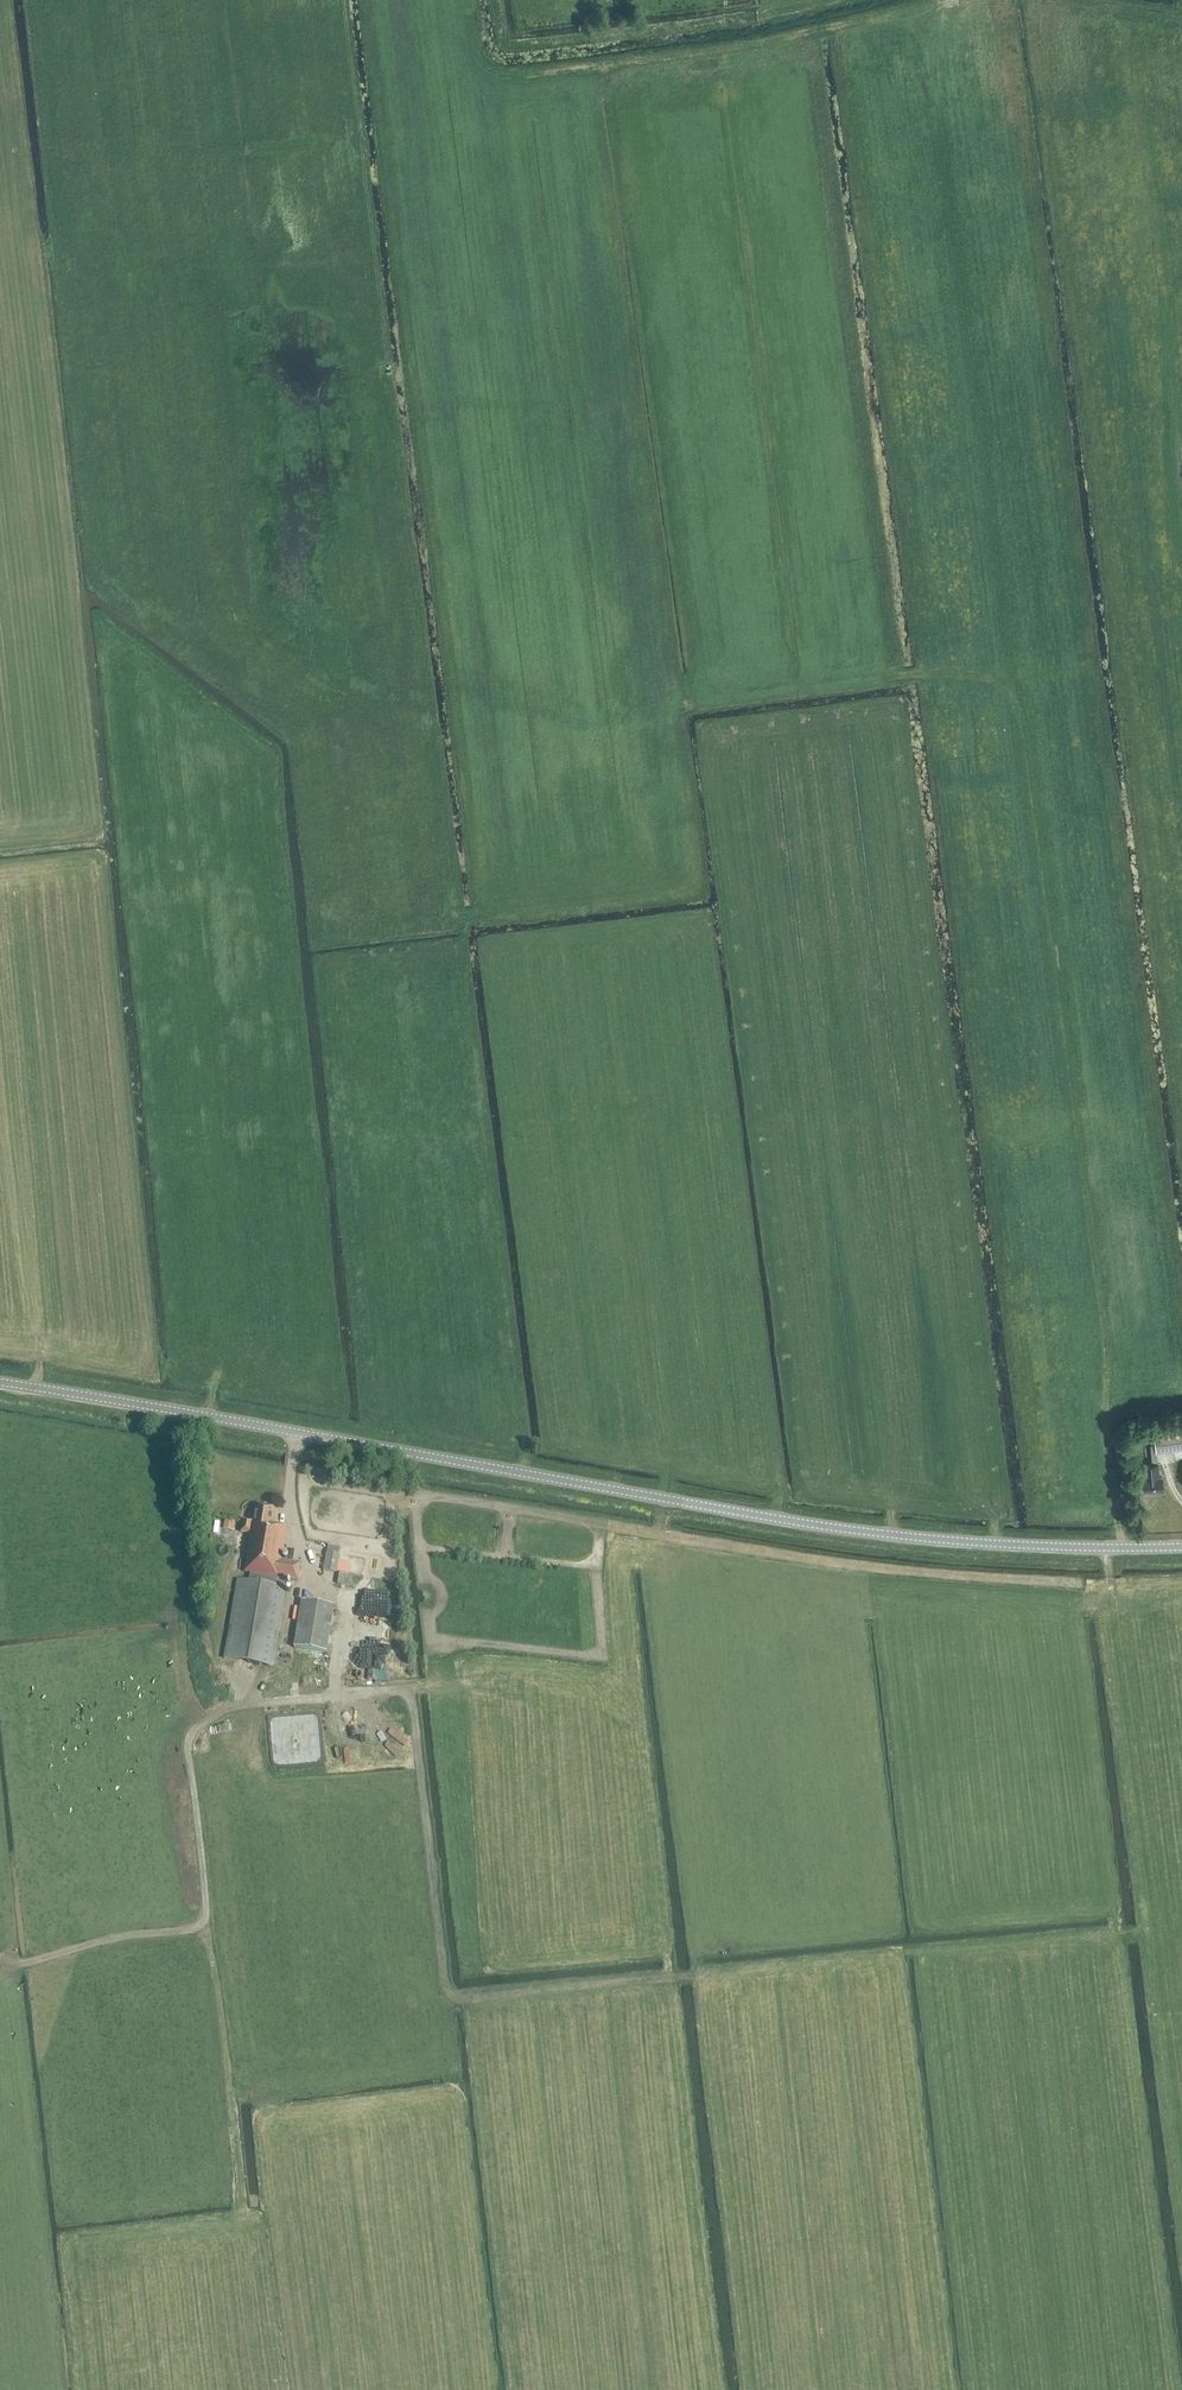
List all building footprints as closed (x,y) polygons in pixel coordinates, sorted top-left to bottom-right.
[(1156,1451),(1181,1448),(1181,1423),(1153,1427),(1156,1451)] [(1162,1476),(1159,1476),(1158,1464),(1143,1465),(1144,1477),(1143,1478),(1144,1491),(1163,1489),(1162,1476)] [(297,1581),(300,1564),(283,1561),(287,1528),(272,1526),(274,1509),(256,1506),(254,1518),(253,1518),(252,1523),(242,1521),(240,1532),(251,1534),(244,1572),(250,1573),(249,1583),(237,1581),(225,1659),(273,1667),(286,1589),(283,1588),(284,1579),(297,1581)] [(339,1555),(326,1553),(323,1570),(336,1573),(339,1555)] [(334,1606),(301,1601),(294,1648),(327,1653),(334,1606)] [(233,1723),(209,1726),(210,1734),(234,1731),(233,1723)]
